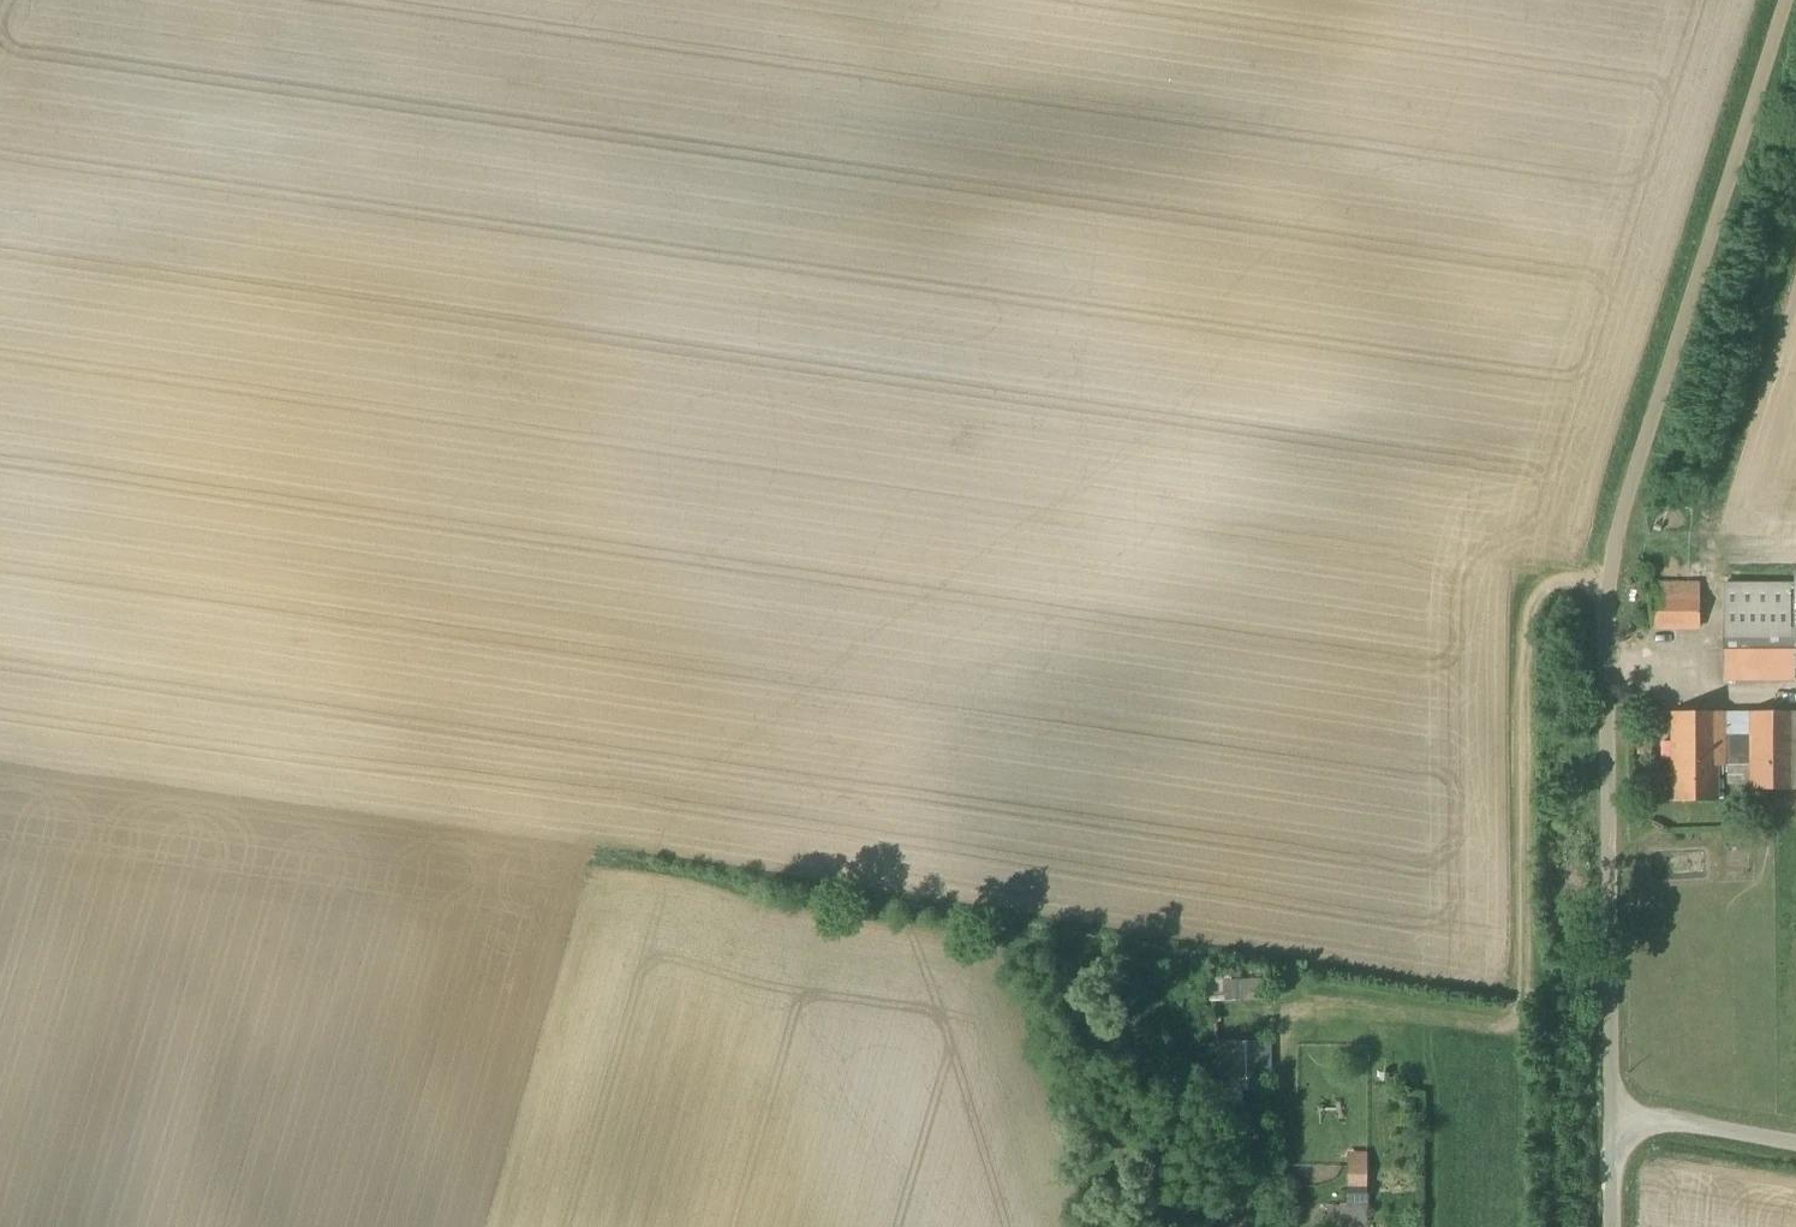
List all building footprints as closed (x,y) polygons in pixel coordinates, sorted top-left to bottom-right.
[(1701,582),(1653,583),(1653,626),(1701,626),(1701,582)] [(1724,583),(1725,679),(1795,678),(1795,664),(1795,584),(1724,583)] [(1794,711),(1753,711),(1753,733),(1726,733),(1726,711),(1660,712),(1660,733),(1674,734),(1674,752),(1699,752),(1699,758),(1726,758),(1726,764),(1753,764),(1753,788),(1794,788),(1794,712),(1794,711)] [(1699,758),(1699,752),(1674,752),(1674,800),(1718,800),(1718,764),(1726,764),(1726,758),(1699,758)]
